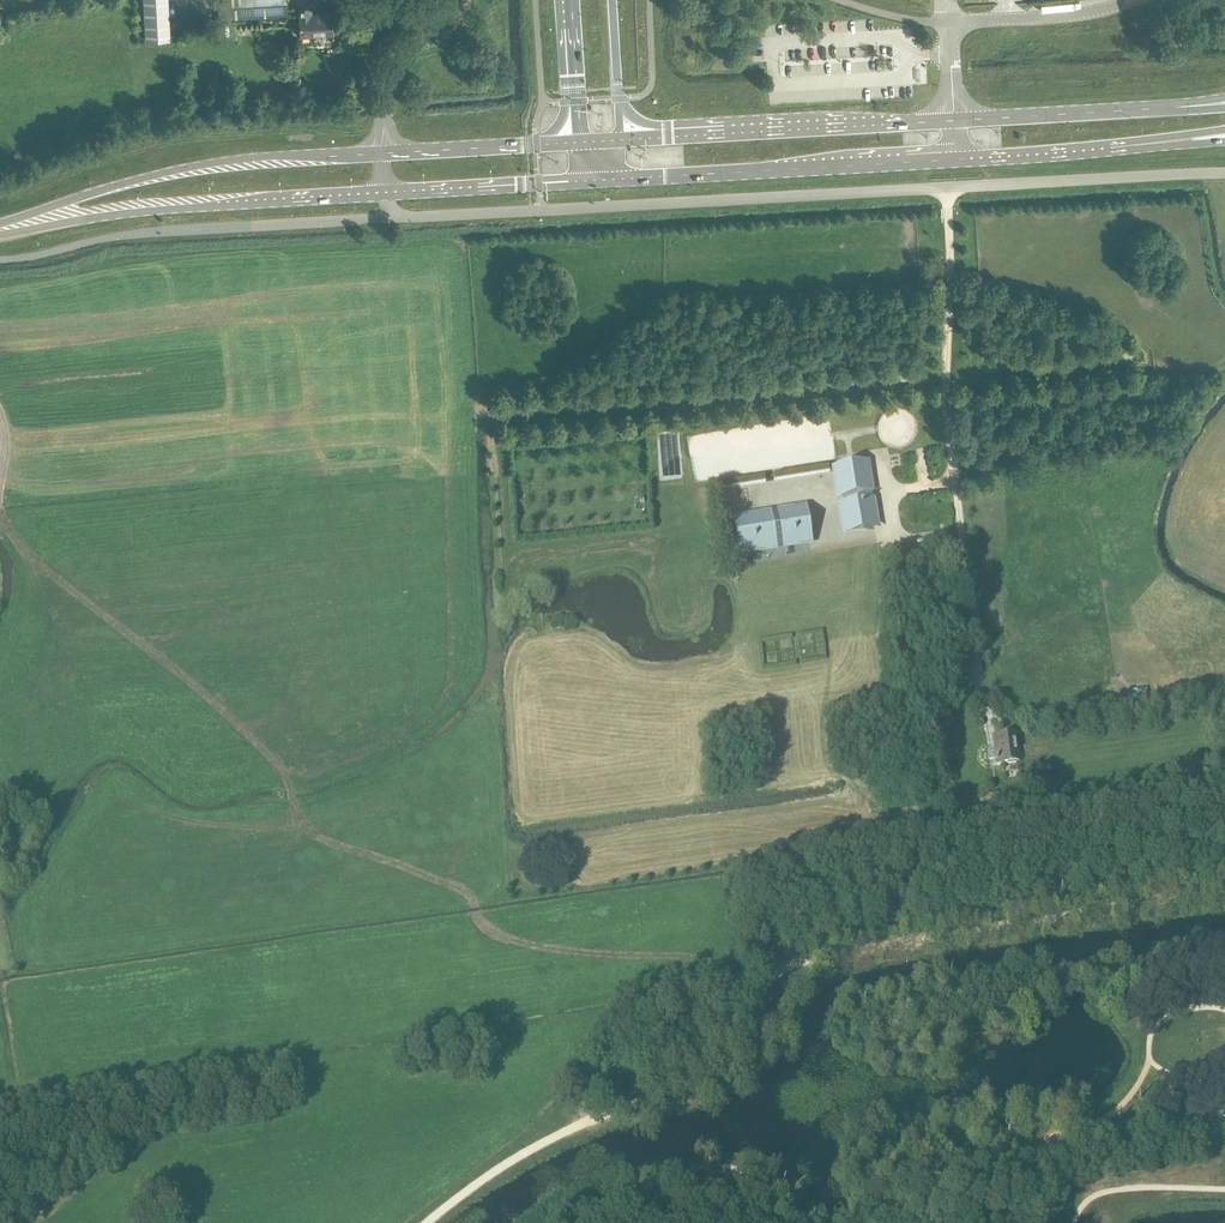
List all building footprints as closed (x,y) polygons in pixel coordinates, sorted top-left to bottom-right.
[(146,40),(170,39),(168,0),(144,0),(146,40)] [(287,15),(287,0),(219,0),(220,18),(287,15)] [(312,13),(312,6),(300,7),(300,14),(301,36),(334,34),(333,15),(312,16),(312,13)] [(865,465),(838,470),(842,496),(869,492),(865,465)] [(870,499),(843,504),(847,531),(874,526),(870,499)] [(743,550),(808,540),(803,510),(738,521),(743,550)] [(988,761),(996,760),(996,763),(1000,763),(1000,762),(1007,761),(1007,762),(1015,761),(1015,760),(1017,760),(1014,733),(998,735),(999,742),(995,742),(996,751),(987,752),(988,761)]
